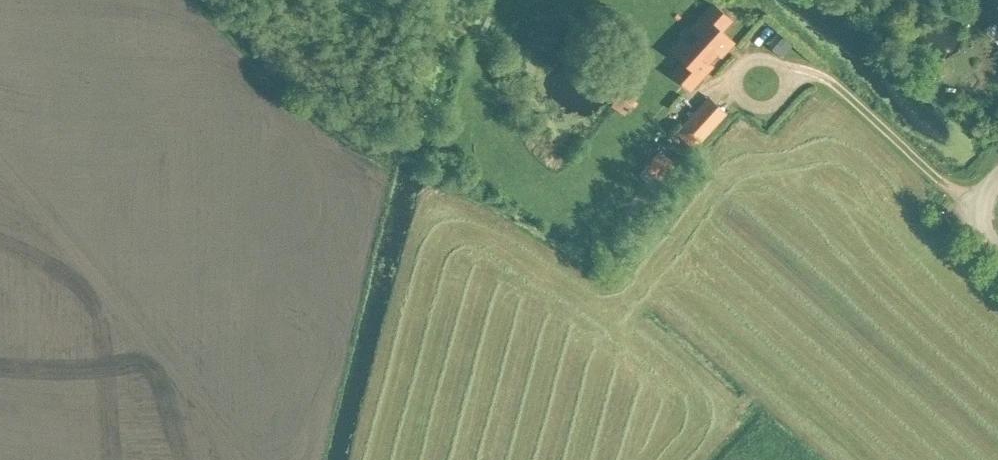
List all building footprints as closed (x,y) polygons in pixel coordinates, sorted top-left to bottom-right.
[(707,62),(728,39),(719,31),(728,20),(712,5),(690,29),(699,38),(691,47),(684,40),(672,53),(683,62),(672,74),(688,89),(710,64),(707,62)] [(992,21),(983,30),(997,45),(997,27),(992,21)] [(691,151),(723,116),(706,99),(673,135),(691,151)] [(656,149),(642,165),(658,179),(672,163),(656,149)]
